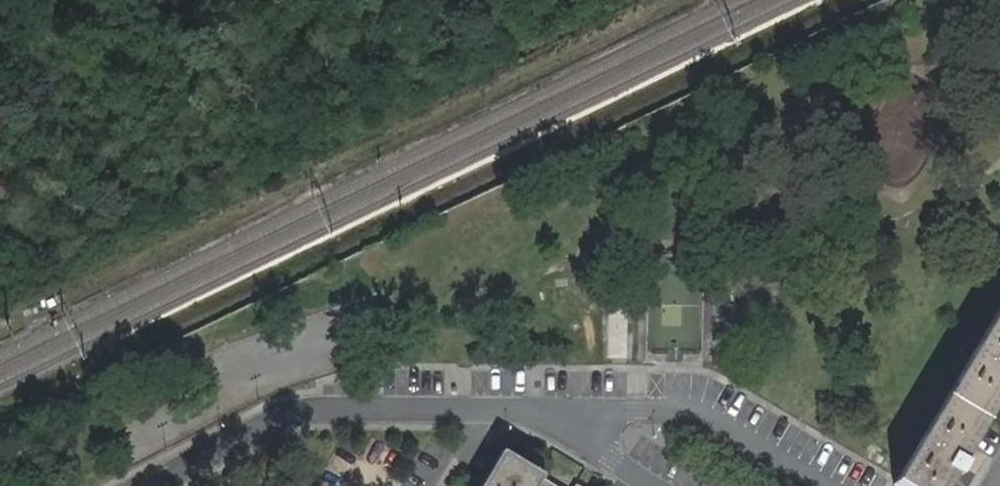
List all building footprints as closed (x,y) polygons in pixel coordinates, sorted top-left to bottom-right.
[(896,483),(900,485),(952,485),(999,408),(999,315),(896,483)] [(503,448),(480,485),(566,485),(503,448)]
